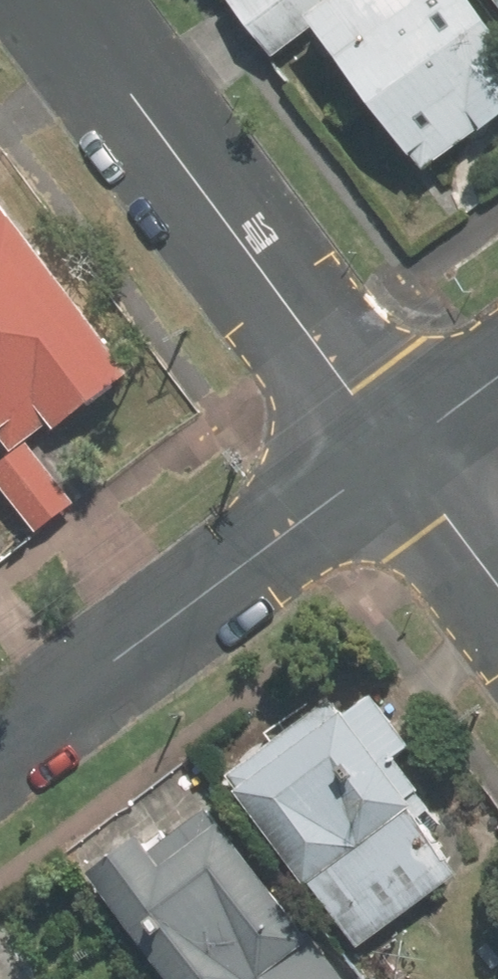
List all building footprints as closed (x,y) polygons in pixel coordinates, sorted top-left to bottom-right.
[(285,55),(323,24),(440,170),(497,123),(497,18),(483,0),(240,0),(285,55)] [(38,441),(142,366),(0,170),(0,431),(14,449),(0,459),(0,468),(44,529),(81,502),(38,441)] [(11,503),(0,488),(0,511),(11,503)] [(356,703),(343,686),(233,767),(364,946),(471,867),(434,817),(449,806),(411,754),(423,746),(379,686),(356,703)] [(223,803),(164,847),(150,828),(100,865),(184,978),(352,978),(223,803)]
